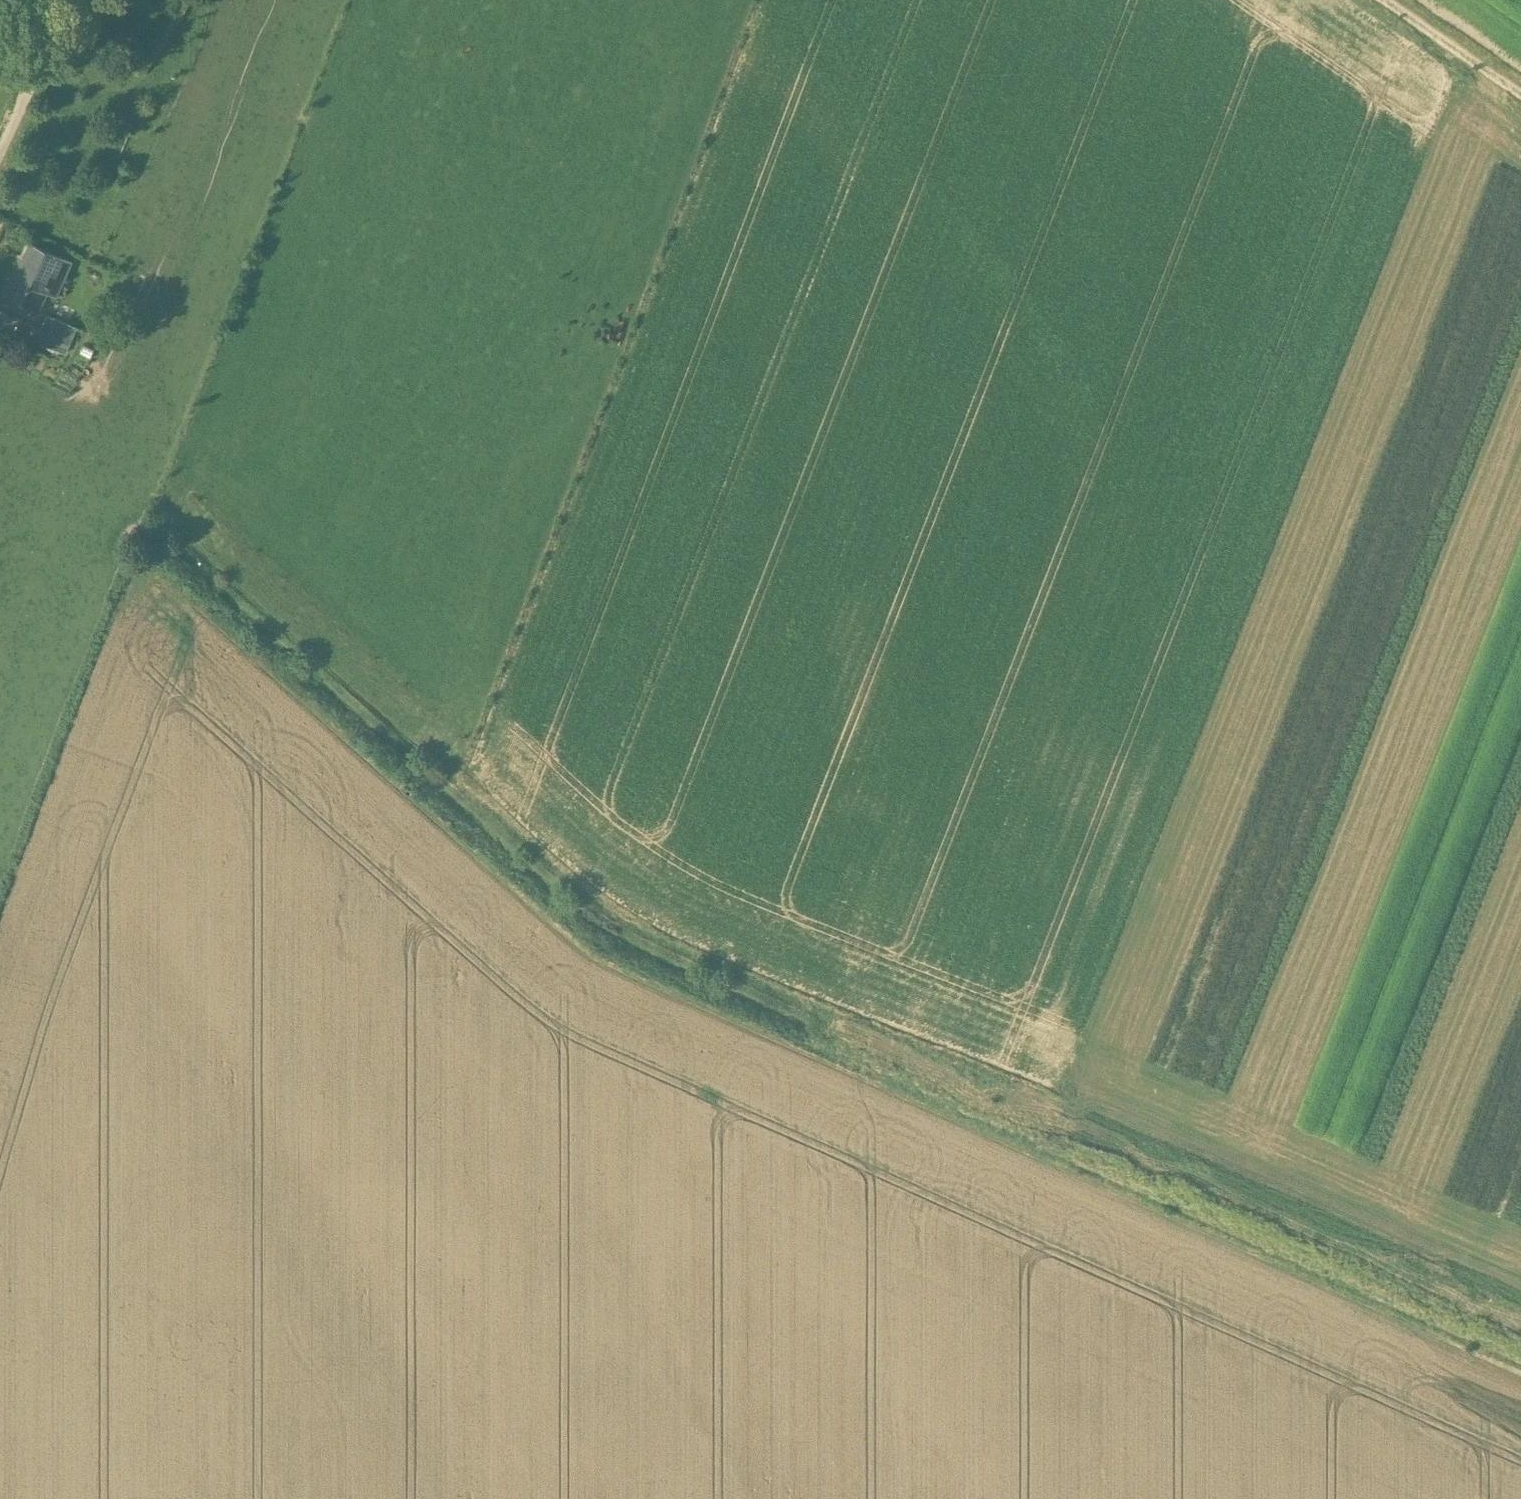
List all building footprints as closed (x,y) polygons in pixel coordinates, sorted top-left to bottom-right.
[(3,301),(35,315),(46,290),(56,295),(72,261),(32,243),(25,257),(23,256),(3,301)] [(67,352),(78,327),(48,313),(36,339),(60,349),(67,352)]
